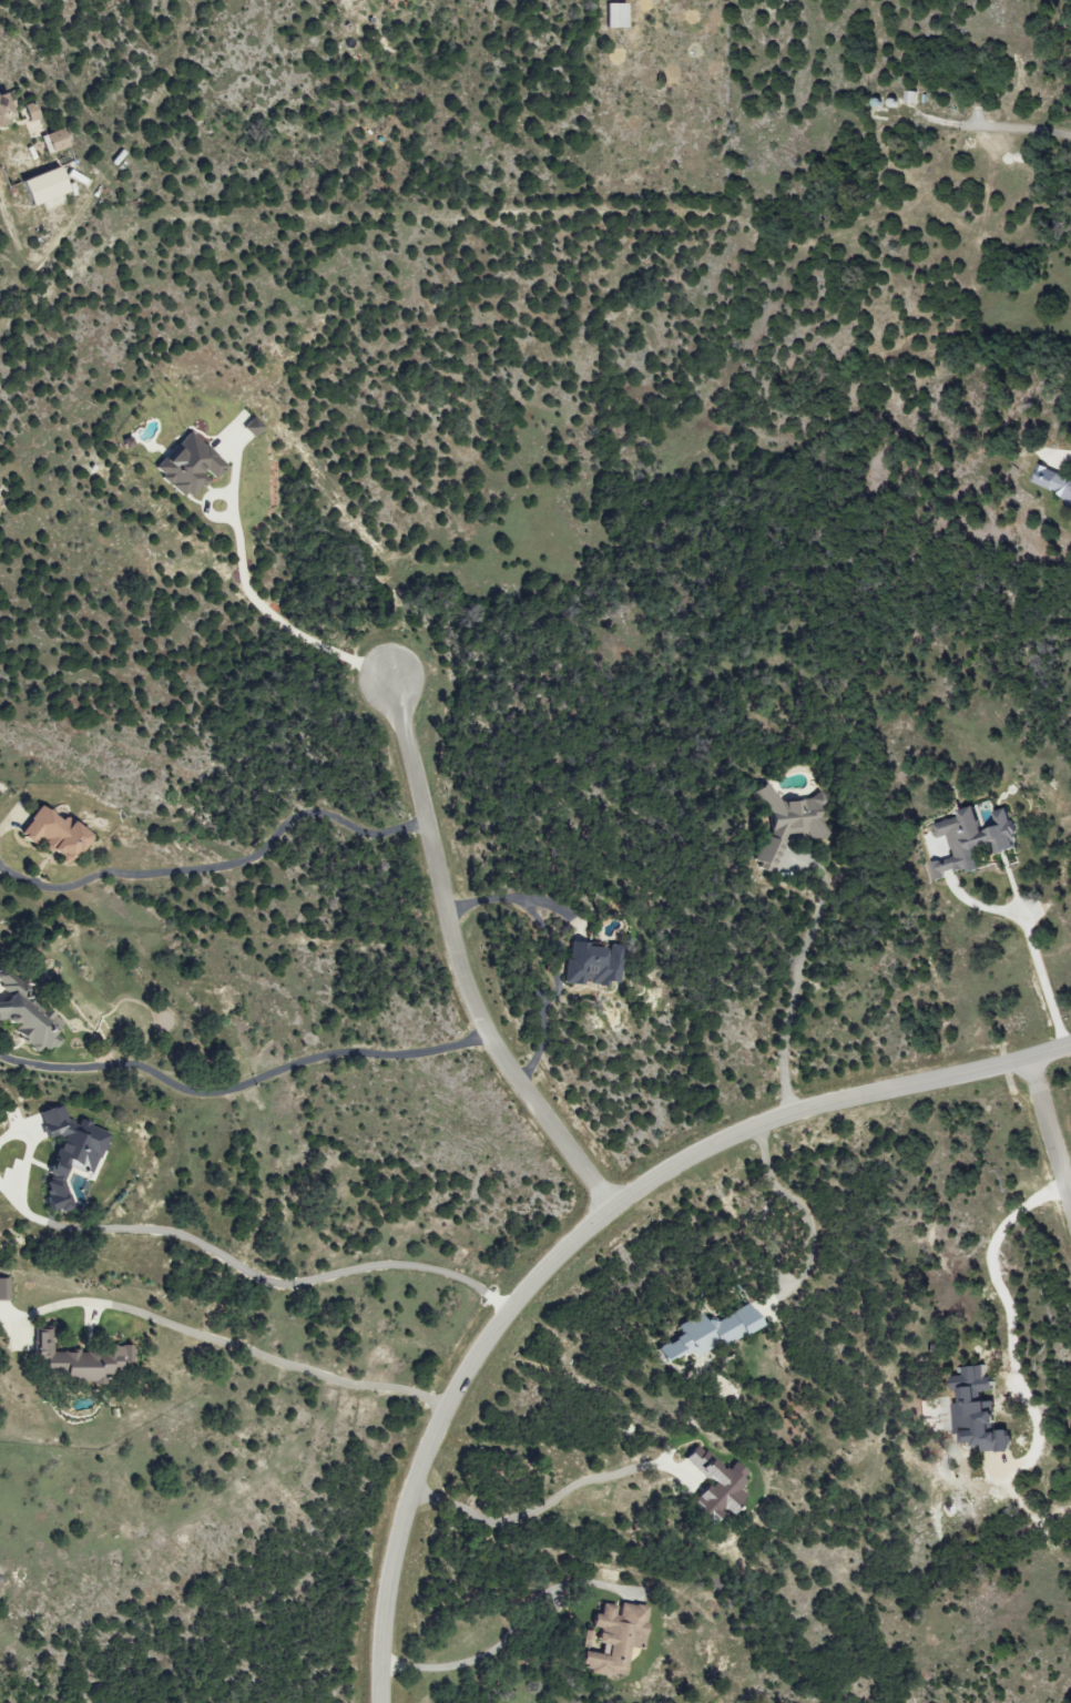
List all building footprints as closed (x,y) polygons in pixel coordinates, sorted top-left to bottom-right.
[(625,28),(624,3),(605,3),(606,28),(625,28)] [(9,115),(5,91),(0,92),(0,116),(9,115)] [(23,105),(27,122),(37,119),(33,102),(23,105)] [(65,147),(59,128),(42,134),(48,153),(65,147)] [(17,181),(26,207),(65,192),(55,167),(17,181)] [(240,428),(252,438),(261,426),(250,416),(240,428)] [(225,463),(183,432),(153,473),(189,499),(202,480),(198,478),(203,472),(213,479),(225,463)] [(1070,511),(1070,478),(1037,466),(1032,484),(1062,494),(1070,511)] [(786,835),(805,832),(809,839),(819,838),(828,833),(816,814),(818,808),(827,803),(820,791),(817,792),(806,798),(779,801),(768,784),(765,782),(751,791),(768,817),(769,828),(776,840),(765,836),(754,863),(764,867),(767,872),(772,869),(786,835)] [(84,835),(60,816),(57,820),(37,805),(16,833),(28,843),(35,835),(42,840),(39,844),(63,862),(84,835)] [(1007,807),(993,811),(993,817),(976,821),(972,806),(956,810),(956,817),(933,824),(937,838),(947,835),(953,857),(933,862),(937,876),(958,871),(972,871),(980,869),(975,851),(975,847),(993,843),(995,852),(1014,848),(1014,836),(1007,807)] [(562,983),(581,986),(582,982),(604,986),(605,981),(616,983),(622,950),(569,941),(562,983)] [(11,1026),(19,1045),(32,1044),(36,1054),(59,1043),(52,1028),(56,1026),(48,1010),(30,1018),(13,979),(5,979),(0,981),(0,1020),(10,1020),(11,1026)] [(106,1132),(76,1120),(66,1123),(60,1105),(36,1112),(41,1126),(40,1129),(43,1139),(54,1135),(58,1137),(43,1174),(48,1176),(44,1188),(45,1191),(42,1198),(45,1209),(56,1213),(67,1209),(69,1206),(61,1178),(65,1169),(67,1168),(88,1176),(106,1132)] [(8,1300),(9,1278),(0,1278),(0,1299),(8,1300)] [(759,1328),(747,1304),(706,1324),(701,1314),(676,1326),(681,1336),(655,1348),(663,1363),(690,1350),(693,1357),(719,1345),(720,1347),(759,1328)] [(51,1351),(50,1326),(31,1326),(33,1356),(36,1356),(37,1380),(120,1376),(120,1363),(130,1362),(130,1347),(51,1351)] [(992,1378),(980,1377),(979,1390),(991,1392),(992,1378)] [(1009,1452),(1008,1431),(993,1431),(991,1400),(974,1401),(973,1387),(957,1388),(957,1404),(951,1404),(952,1435),(959,1435),(959,1445),(981,1444),(981,1453),(1009,1452)] [(681,1459),(707,1482),(687,1504),(710,1524),(721,1512),(724,1514),(741,1495),(734,1489),(747,1474),(733,1461),(724,1471),(694,1444),(681,1459)] [(646,1607),(617,1603),(617,1606),(601,1604),(599,1615),(592,1614),(590,1628),(597,1628),(594,1643),(603,1644),(601,1654),(582,1652),(579,1672),(621,1677),(625,1648),(640,1650),(646,1607)]
